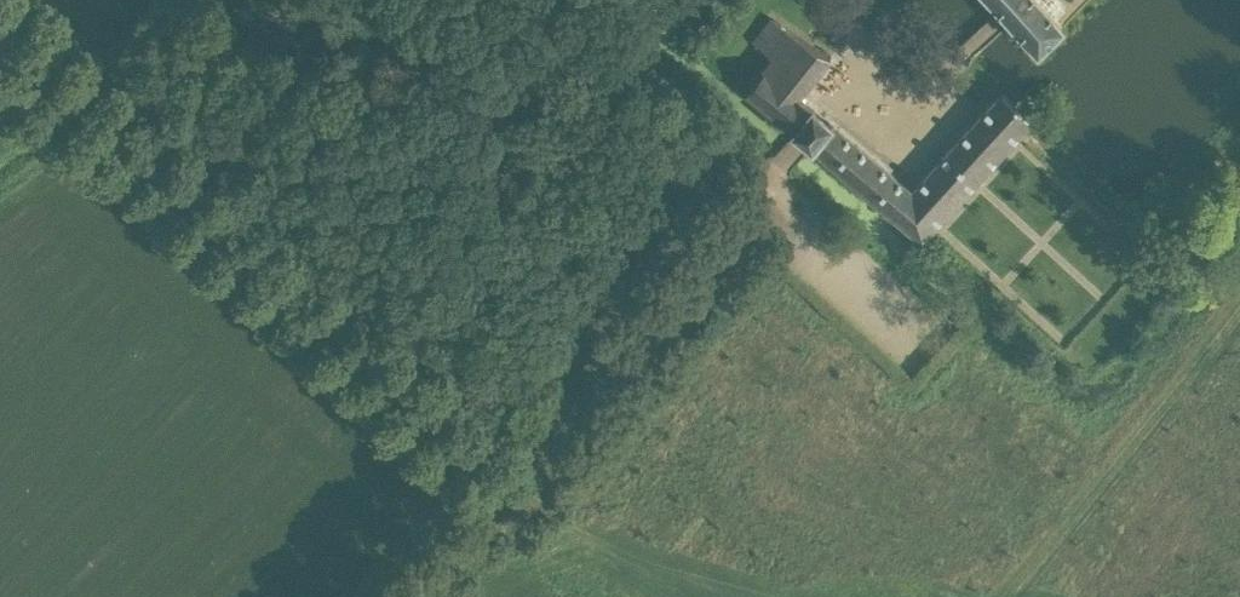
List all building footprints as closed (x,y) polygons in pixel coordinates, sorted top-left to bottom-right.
[(1063,24),(1042,0),(991,0),(992,1),(1011,22),(1038,51),(1064,25),(1063,24)] [(803,139),(812,147),(925,239),(1032,123),(1000,91),(912,187),(824,114),(803,96),(832,58),(773,18),(753,43),(770,57),(762,68),(764,70),(745,92),(795,133),(803,139)]
